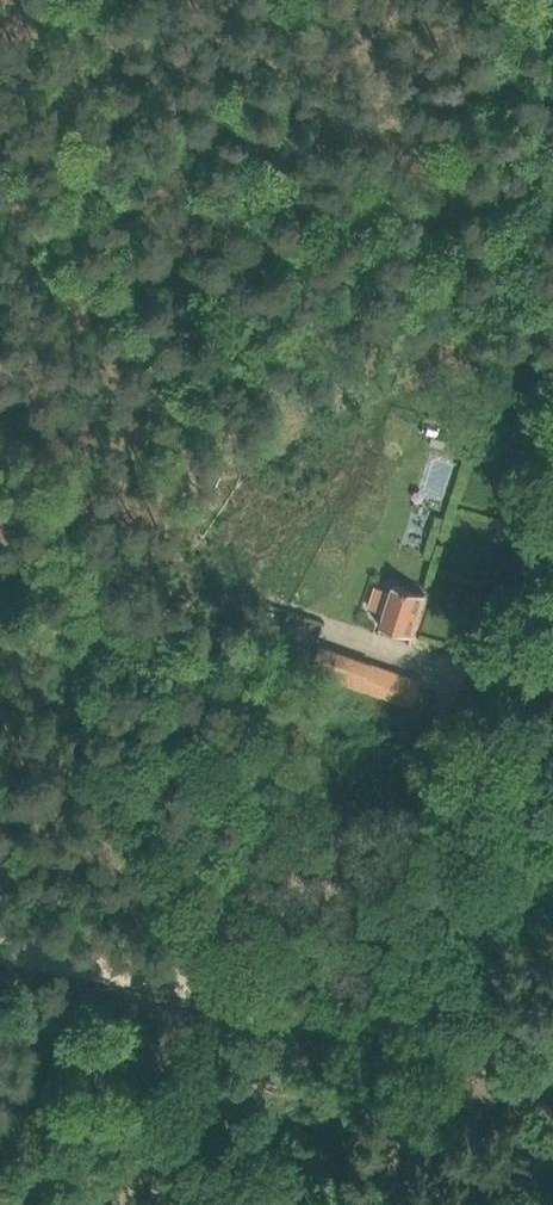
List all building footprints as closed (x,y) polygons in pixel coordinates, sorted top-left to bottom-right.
[(489,450),(487,456),(497,459),(499,453),(489,450)] [(425,593),(392,583),(390,590),(375,585),(369,606),(383,611),(379,625),(411,636),(425,593)] [(298,645),(292,661),(306,666),(312,650),(298,645)] [(371,665),(321,647),(313,669),(363,687),(371,665)] [(375,692),(414,705),(423,676),(385,663),(375,692)]
